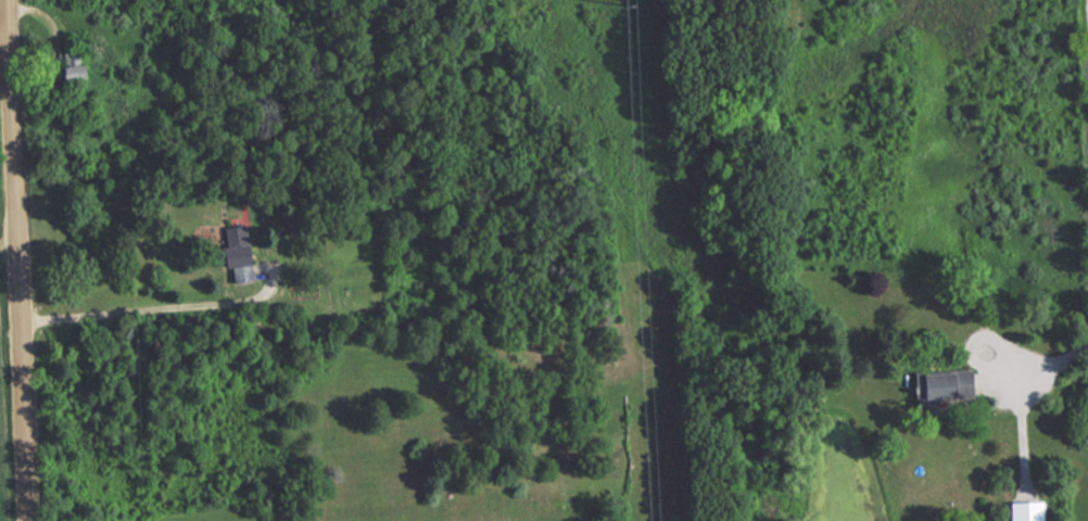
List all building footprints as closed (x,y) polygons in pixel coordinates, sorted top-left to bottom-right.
[(78,79),(77,66),(58,70),(60,82),(78,79)] [(250,281),(243,225),(216,228),(220,268),(228,268),(230,283),(250,281)] [(923,384),(923,392),(964,392),(964,371),(929,371),(929,384),(923,384)]
